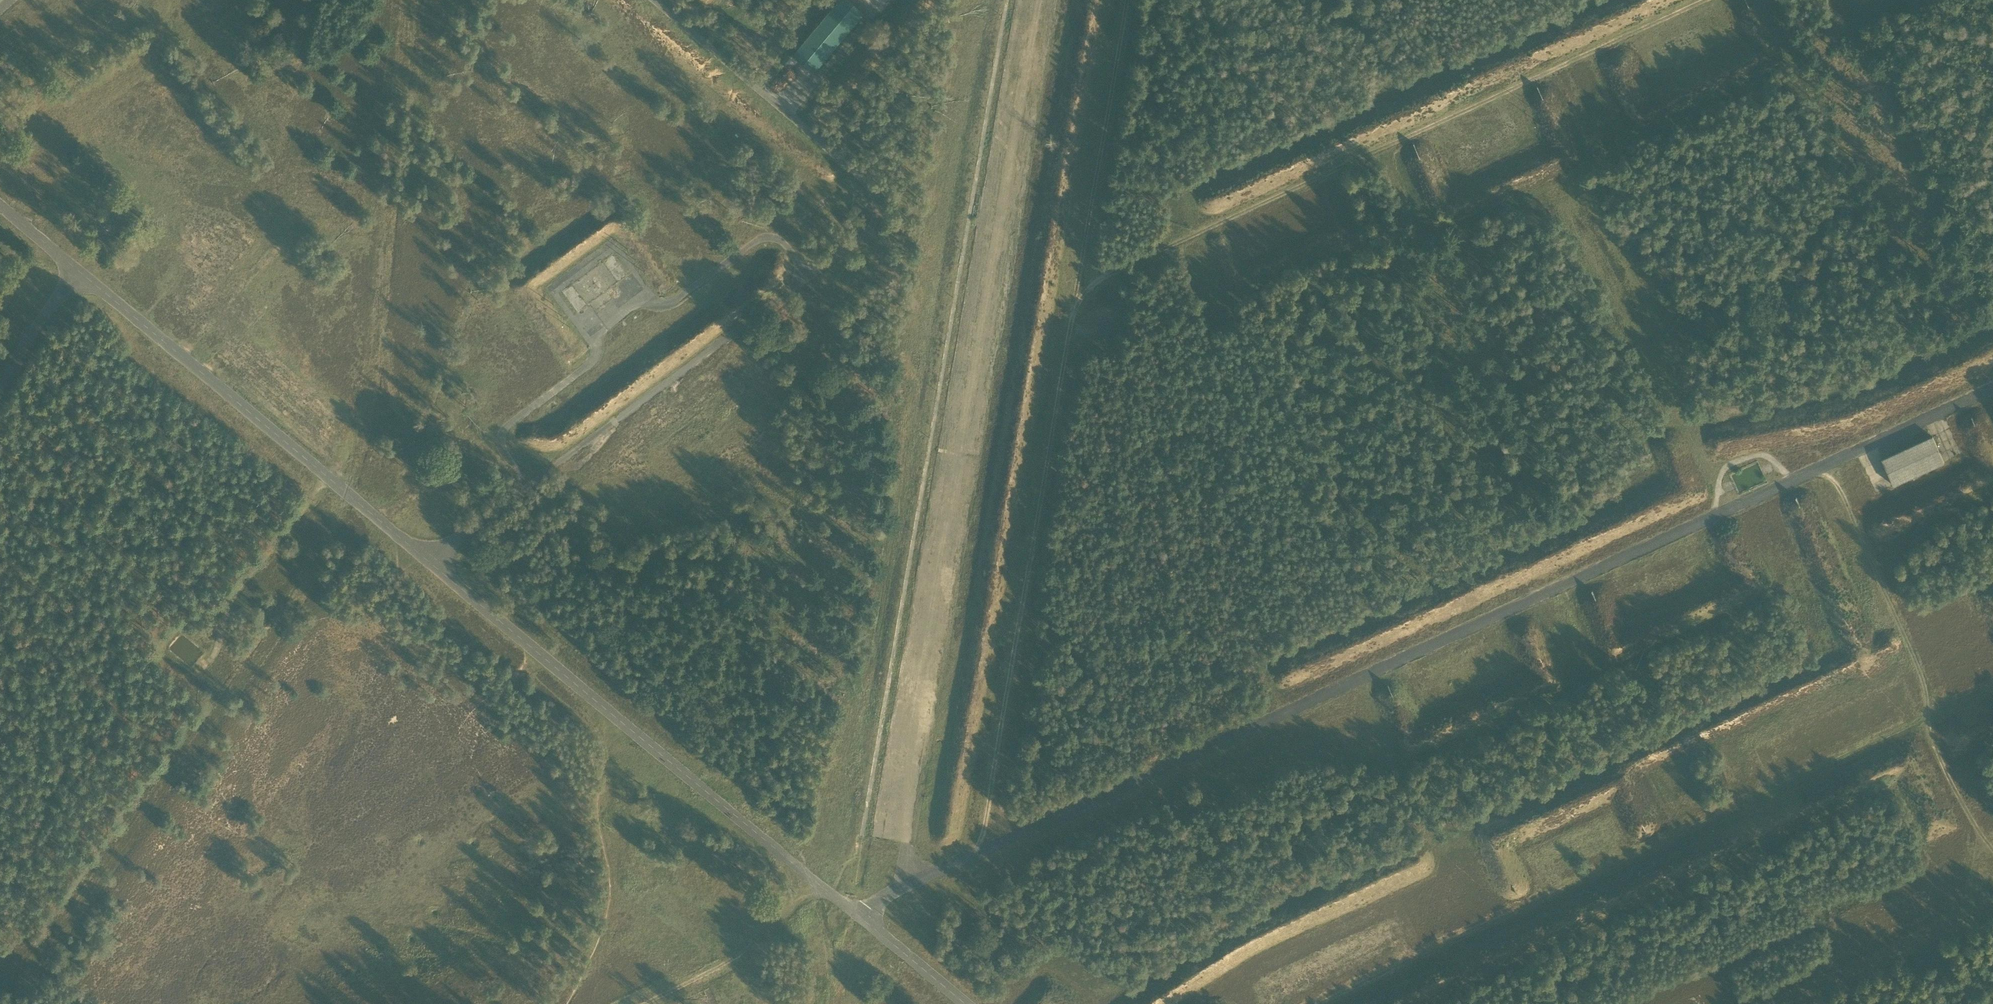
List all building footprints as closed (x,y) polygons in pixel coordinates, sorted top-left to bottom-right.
[(849,0),(841,0),(794,57),(815,74),(866,14),(849,0)] [(1884,463),(1896,489),(1947,466),(1935,440),(1884,463)]
